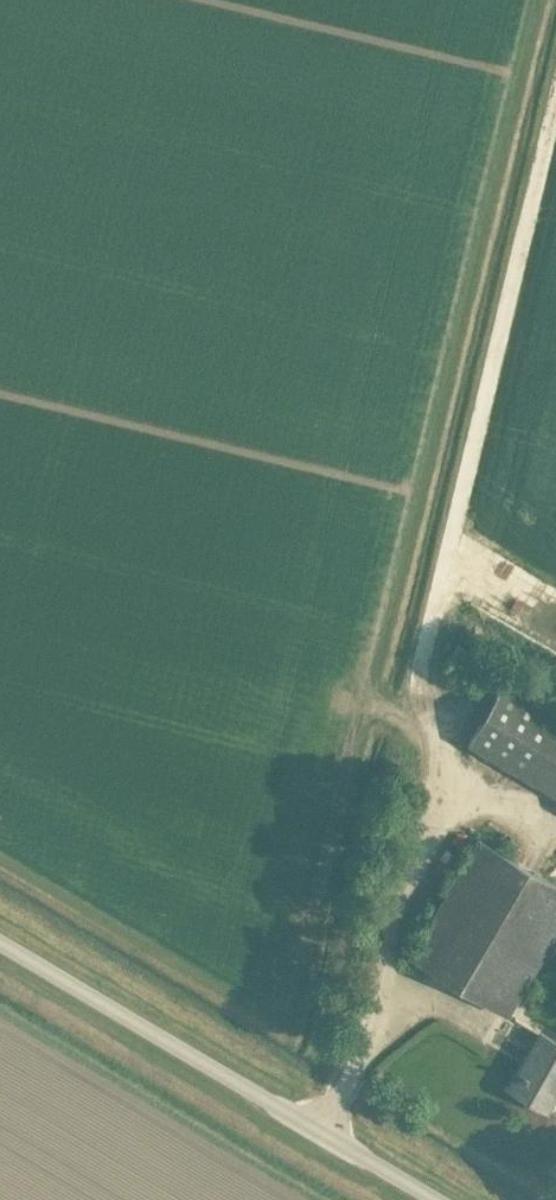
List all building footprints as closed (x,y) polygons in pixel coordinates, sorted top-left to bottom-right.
[(555,793),(555,710),(503,679),(467,741),(555,793)] [(555,928),(555,884),(477,838),(409,954),(508,1011),(555,928)] [(539,1030),(508,1086),(547,1108),(555,1094),(555,1040),(539,1030)] [(489,1052),(489,1070),(502,1070),(502,1052),(489,1052)]
